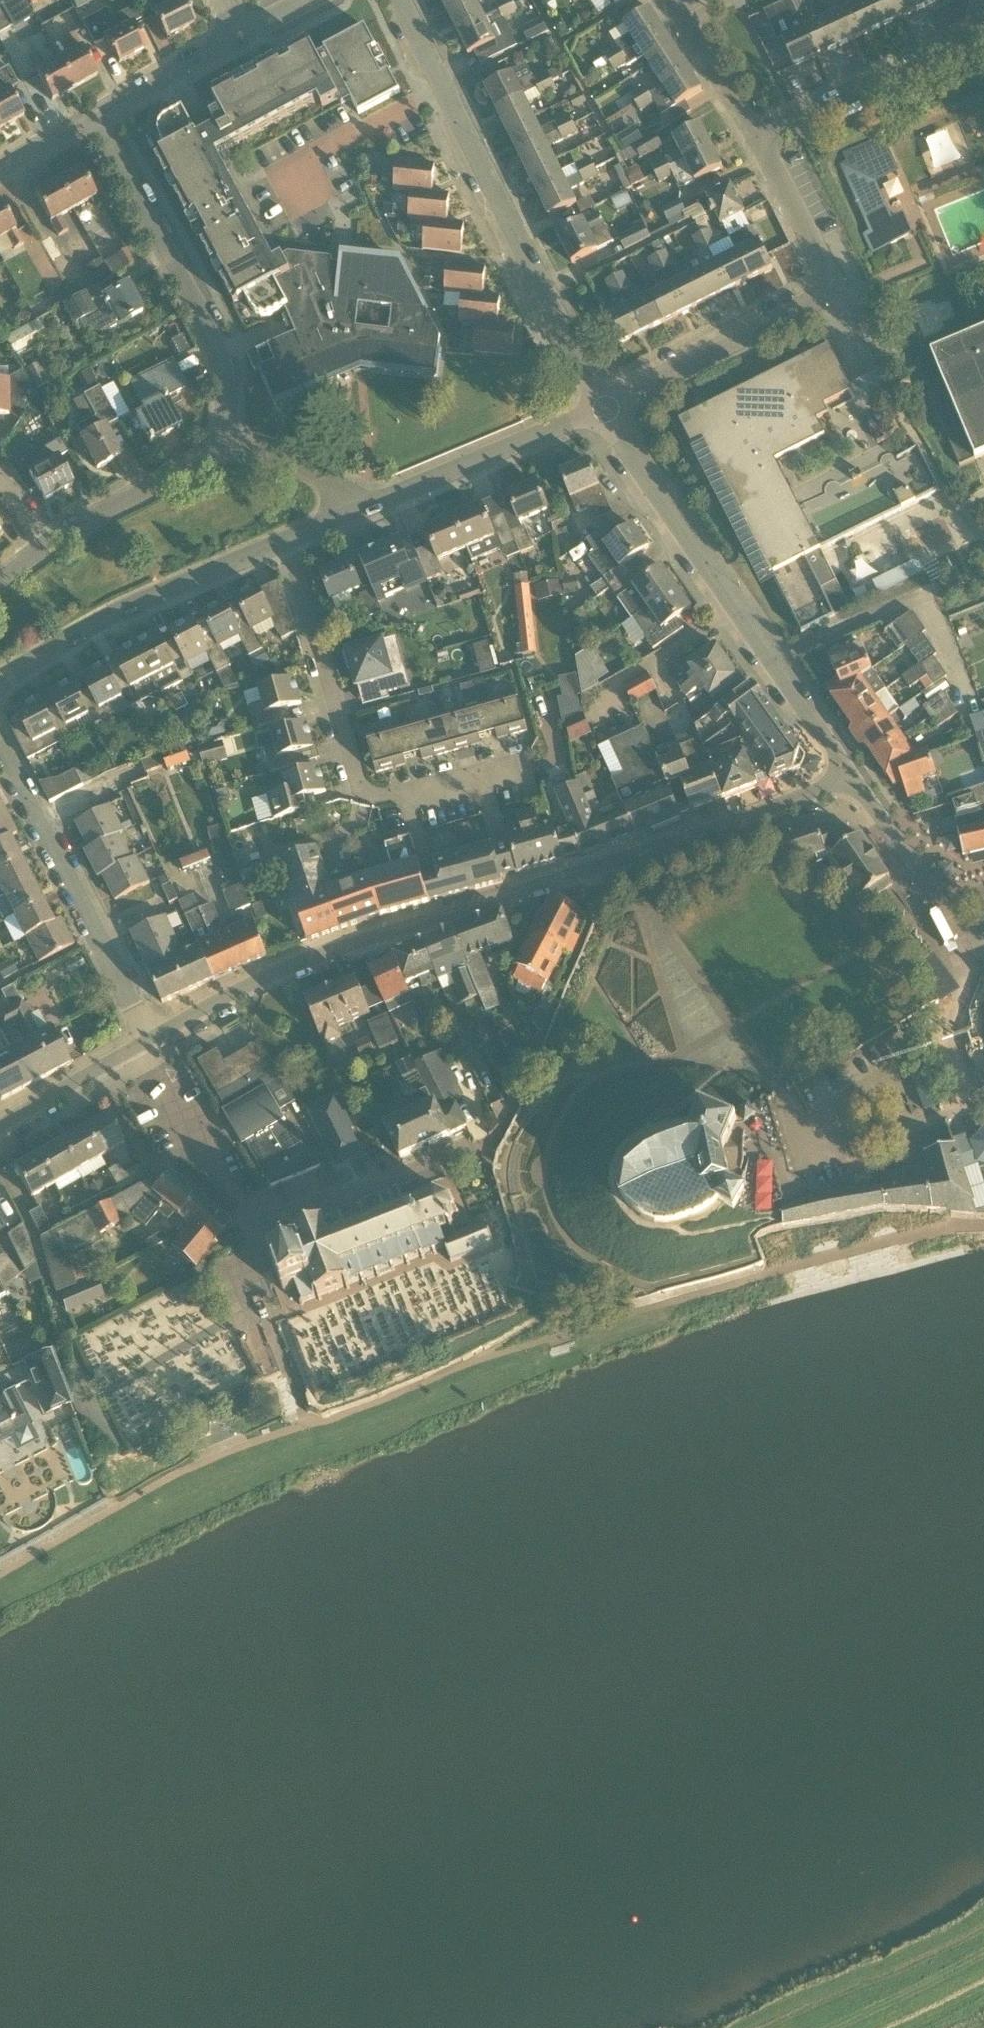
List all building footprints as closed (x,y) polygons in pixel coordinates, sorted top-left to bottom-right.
[(1,6),(22,42),(42,30),(25,0),(11,0),(1,6)] [(169,5),(153,14),(166,40),(195,25),(189,15),(191,13),(184,0),(166,0),(169,5)] [(447,12),(472,0),(442,0),(447,12)] [(486,20),(482,11),(476,0),(472,0),(447,12),(458,34),(486,20)] [(512,0),(504,0),(495,4),(500,13),(515,6),(512,0)] [(798,16),(791,0),(790,0),(774,8),(781,23),(785,21),(792,35),(782,40),(795,67),(817,57),(804,29),(798,16)] [(798,16),(804,13),(805,7),(802,0),(791,0),(798,16)] [(883,27),(871,0),(868,0),(848,9),(861,37),(883,27)] [(905,17),(898,0),(871,0),(883,27),(905,17)] [(927,6),(924,0),(898,0),(905,17),(927,6)] [(486,20),(458,34),(469,55),(497,42),(503,55),(518,48),(505,22),(519,14),(515,6),(500,13),(486,20)] [(13,27),(1,7),(0,7),(0,35),(13,27)] [(605,55),(610,63),(623,55),(636,46),(663,29),(650,9),(624,26),(630,35),(616,44),(618,46),(605,55)] [(839,47),(861,37),(848,9),(826,19),(839,47)] [(110,54),(113,53),(119,64),(146,50),(134,25),(117,33),(106,10),(82,22),(94,46),(103,41),(110,54)] [(522,30),(528,43),(548,32),(542,19),(522,30)] [(804,29),(817,57),(839,47),(826,19),(804,29)] [(332,264),(332,259),(289,254),(275,262),(217,154),(229,148),(318,100),(323,108),(348,94),(359,115),(401,93),(382,59),(375,63),(370,53),(377,49),(365,28),(324,50),(327,55),(318,59),(309,42),(288,53),(292,62),(281,68),(277,59),(256,70),(261,78),(237,91),(233,83),(212,94),(221,111),(192,126),(183,109),(167,118),(165,119),(163,121),(162,123),(160,125),(160,127),(159,130),(159,132),(159,135),(160,137),(161,140),(166,150),(155,156),(169,182),(172,180),(178,191),(174,192),(189,219),(192,217),(204,240),(201,242),(215,268),(218,266),(224,277),(220,278),(234,305),(246,299),(251,309),(253,311),(254,313),(256,314),(258,316),(261,317),(263,317),(266,317),(268,317),(271,316),(273,315),(285,309),(288,315),(283,318),(288,330),(293,327),(296,334),(247,355),(255,373),(260,370),(275,406),(276,405),(276,404),(354,371),(355,374),(370,372),(370,369),(435,376),(435,377),(436,377),(441,338),(401,263),(399,261),(397,261),(397,262),(343,256),(342,265),(332,264)] [(676,50),(663,29),(636,46),(644,57),(650,67),(676,50)] [(60,62),(74,88),(97,76),(74,34),(64,39),(73,54),(60,62)] [(689,71),(676,50),(650,67),(663,87),(689,71)] [(52,101),(74,88),(60,62),(46,69),(38,54),(29,59),(52,101)] [(628,63),(623,55),(610,63),(615,71),(628,63)] [(533,78),(518,84),(513,74),(485,88),(496,109),(553,81),(564,76),(560,68),(534,80),(533,78)] [(676,108),(702,91),(689,71),(663,87),(676,108)] [(1,129),(24,117),(0,75),(0,127),(1,129)] [(496,109),(507,131),(534,117),(528,104),(558,91),(553,81),(496,109)] [(630,96),(636,105),(650,95),(644,87),(630,96)] [(650,95),(636,105),(640,113),(655,103),(650,95)] [(555,123),(541,130),(534,117),(507,131),(517,153),(574,125),(570,116),(555,123)] [(673,138),(680,151),(651,166),(655,175),(712,146),(701,124),(673,138)] [(517,153),(528,174),(556,161),(549,148),(563,141),(578,133),(574,125),(517,153)] [(617,156),(617,157),(622,165),(630,160),(640,156),(642,159),(663,147),(655,133),(634,145),(624,152),(617,156)] [(841,164),(848,180),(872,232),(864,235),(871,250),(896,239),(909,233),(900,214),(892,218),(875,180),(896,170),(892,161),(881,136),(842,153),(846,162),(841,164)] [(712,146),(655,175),(659,184),(673,177),(680,190),(723,168),(712,146)] [(556,161),(528,174),(539,196),(595,168),(591,160),(576,167),(562,173),(556,161)] [(394,192),(411,193),(411,192),(433,193),(435,166),(396,162),(394,192)] [(632,188),(625,173),(622,165),(614,169),(625,192),(632,188)] [(638,166),(625,173),(632,188),(632,186),(645,180),(638,166)] [(577,204),(571,191),(599,178),(598,176),(595,168),(539,196),(549,218),(577,204)] [(80,169),(58,182),(73,210),(96,197),(80,169)] [(889,197),(902,193),(898,181),(885,185),(889,197)] [(60,217),(73,210),(58,182),(35,195),(58,236),(68,231),(60,217)] [(699,202),(685,212),(667,220),(670,227),(688,219),(692,217),(694,221),(710,212),(712,216),(715,214),(720,224),(745,212),(731,184),(707,196),(699,202)] [(450,195),(433,193),(411,192),(411,193),(408,222),(425,223),(447,223),(450,195)] [(667,220),(685,212),(680,201),(662,210),(667,220)] [(0,203),(0,240),(6,236),(14,250),(23,245),(0,203)] [(614,243),(606,227),(600,214),(584,222),(558,235),(572,264),(598,251),(614,243)] [(465,225),(447,223),(425,223),(423,250),(462,254),(465,225)] [(644,226),(619,238),(626,252),(651,239),(644,226)] [(752,245),(737,252),(751,279),(773,268),(752,227),(745,230),(752,245)] [(710,230),(701,234),(709,250),(712,248),(715,241),(710,230)] [(716,263),(709,250),(701,234),(692,238),(697,250),(702,251),(697,254),(705,269),(694,275),(707,302),(729,290),(716,263)] [(667,252),(662,242),(652,247),(657,256),(667,252)] [(134,265),(126,250),(116,256),(124,271),(134,265)] [(729,290),(751,279),(737,252),(716,263),(729,290)] [(657,256),(686,312),(707,302),(694,275),(690,267),(677,274),(673,266),(669,269),(671,262),(665,253),(657,256)] [(664,323),(686,312),(657,256),(648,261),(653,271),(660,273),(653,276),(660,292),(650,296),(664,323)] [(445,294),(462,296),(483,297),(486,268),(448,264),(445,294)] [(624,273),(614,278),(621,293),(625,291),(628,283),(624,273)] [(621,293),(614,278),(606,282),(611,293),(617,295),(621,293)] [(83,329),(101,335),(142,312),(127,285),(105,297),(98,286),(62,307),(71,324),(79,320),(83,329)] [(54,297),(59,307),(71,300),(66,291),(54,297)] [(501,298),(483,297),(462,296),(459,324),(477,325),(498,326),(501,298)] [(642,334),(664,323),(650,296),(629,307),(642,334)] [(629,307),(607,318),(621,345),(642,334),(629,307)] [(15,353),(47,337),(39,320),(6,336),(15,353)] [(450,323),(446,351),(459,353),(464,325),(450,323)] [(516,327),(498,326),(477,325),(474,353),(513,357),(516,327)] [(915,361),(961,466),(983,456),(983,331),(915,361)] [(183,339),(173,345),(177,354),(188,349),(183,339)] [(852,390),(847,379),(829,344),(679,420),(694,450),(705,445),(771,576),(773,575),(802,633),(850,609),(821,551),(941,491),(919,447),(800,507),(775,459),(825,434),(817,418),(829,413),(824,404),(852,390)] [(38,365),(26,372),(36,391),(49,385),(41,369),(38,365)] [(175,366),(144,381),(133,386),(143,408),(133,413),(149,443),(179,427),(165,398),(186,388),(175,366)] [(79,374),(86,390),(97,385),(90,368),(79,374)] [(31,403),(36,395),(23,371),(8,379),(8,369),(0,369),(0,415),(10,415),(10,410),(12,410),(22,396),(31,403)] [(36,395),(31,403),(28,409),(34,421),(47,415),(36,395)] [(121,456),(98,416),(76,428),(82,439),(77,442),(85,456),(89,453),(98,469),(121,456)] [(44,465),(29,473),(45,502),(73,486),(57,459),(68,453),(61,439),(37,452),(44,465)] [(589,509),(594,523),(612,515),(589,462),(560,474),(577,514),(589,509)] [(519,522),(548,510),(537,484),(508,495),(519,522)] [(466,550),(472,562),(516,544),(512,533),(505,516),(489,522),(482,506),(453,518),(466,550)] [(432,547),(416,553),(427,581),(440,575),(435,563),(466,550),(453,518),(426,530),(432,547)] [(649,548),(634,527),(605,547),(588,558),(611,589),(632,575),(625,565),(649,548)] [(516,544),(521,555),(534,550),(525,528),(512,533),(516,544)] [(427,581),(416,553),(411,541),(401,545),(399,541),(396,543),(394,538),(391,537),(384,539),(383,543),(384,547),(360,557),(373,591),(378,602),(404,590),(405,594),(428,584),(427,581)] [(919,559),(875,580),(880,592),(925,570),(919,559)] [(348,563),(321,574),(336,613),(355,605),(350,594),(359,590),(348,563)] [(639,585),(632,575),(611,589),(618,600),(624,595),(638,616),(648,609),(677,589),(663,569),(639,585)] [(524,656),(537,655),(529,574),(515,576),(524,656)] [(536,586),(539,601),(564,596),(561,581),(536,586)] [(282,641),(297,633),(278,582),(260,591),(258,587),(236,598),(238,603),(253,630),(272,620),(282,641)] [(692,610),(677,589),(648,609),(662,630),(646,640),(654,652),(685,631),(678,620),(692,610)] [(382,613),(378,602),(373,591),(360,596),(369,619),(382,613)] [(203,615),(206,620),(220,647),(239,637),(250,657),(264,650),(253,630),(238,603),(227,608),(225,604),(203,615)] [(907,646),(923,635),(926,632),(913,611),(885,631),(899,652),(907,646)] [(178,646),(188,664),(207,654),(225,689),(238,686),(229,668),(231,667),(220,647),(206,620),(195,625),(193,621),(171,632),(178,646)] [(136,646),(153,678),(161,694),(184,682),(183,681),(180,676),(191,671),(188,664),(178,646),(167,652),(158,634),(136,646)] [(923,635),(907,646),(920,665),(934,658),(937,655),(923,635)] [(393,677),(383,642),(343,653),(348,670),(352,669),(357,688),(375,683),(379,696),(411,687),(407,673),(393,677)] [(872,670),(865,653),(859,643),(845,649),(828,656),(838,679),(826,689),(831,697),(860,678),(872,670)] [(142,684),(153,678),(136,646),(115,657),(124,674),(113,680),(123,699),(126,705),(147,694),(142,684)] [(694,675),(688,679),(677,687),(690,705),(701,698),(706,694),(712,702),(736,686),(741,682),(716,646),(687,666),(694,675)] [(579,669),(596,657),(591,649),(577,658),(579,669)] [(481,674),(495,671),(492,658),(477,662),(481,674)] [(934,658),(920,665),(902,678),(910,689),(920,682),(927,691),(947,677),(934,658)] [(93,695),(82,700),(90,716),(94,725),(116,714),(111,705),(123,699),(113,680),(106,666),(83,678),(93,695)] [(845,718),(886,690),(872,670),(860,678),(831,697),(845,718)] [(625,688),(632,702),(656,689),(648,675),(625,688)] [(292,720),(289,708),(302,704),(295,680),(259,690),(263,703),(253,706),(259,729),(292,720)] [(59,712),(49,718),(57,733),(61,743),(83,732),(78,722),(90,716),(82,700),(73,683),(50,695),(59,712)] [(460,687),(462,695),(475,692),(472,684),(460,687)] [(748,739),(749,742),(763,760),(768,775),(771,781),(802,769),(806,759),(767,705),(767,704),(754,685),(742,694),(736,686),(712,702),(718,711),(705,721),(695,728),(696,731),(706,756),(716,752),(715,748),(725,740),(730,747),(741,743),(748,739)] [(433,688),(416,693),(418,699),(387,707),(392,725),(398,723),(400,731),(409,729),(406,718),(439,709),(433,688)] [(851,734),(855,740),(888,718),(900,710),(886,690),(845,718),(853,729),(851,734)] [(930,718),(951,704),(944,693),(923,708),(930,718)] [(57,733),(49,718),(40,700),(17,712),(26,729),(15,735),(28,760),(50,748),(61,743),(57,733)] [(520,701),(501,706),(509,737),(528,731),(520,701)] [(951,704),(930,718),(938,729),(958,714),(951,704)] [(498,740),(509,737),(501,706),(482,712),(489,736),(496,734),(498,740)] [(690,715),(695,728),(705,721),(698,710),(690,715)] [(183,712),(173,716),(183,748),(197,744),(195,737),(193,737),(183,712)] [(489,736),(482,712),(463,717),(471,747),(482,744),(480,739),(489,736)] [(584,714),(566,721),(571,742),(591,733),(584,714)] [(452,752),(471,747),(463,717),(444,722),(452,752)] [(866,747),(873,757),(902,738),(888,718),(855,740),(860,747),(866,747)] [(433,758),(452,752),(444,722),(425,728),(433,758)] [(265,750),(272,773),(304,764),(301,752),(314,748),(307,724),(272,734),(275,747),(265,750)] [(423,761),(433,758),(425,728),(406,733),(413,757),(421,755),(423,761)] [(612,780),(624,806),(637,836),(637,837),(682,818),(680,815),(669,790),(671,789),(658,762),(656,756),(643,728),(611,743),(625,774),(612,780)] [(723,799),(706,756),(696,731),(684,735),(688,745),(667,753),(669,757),(658,762),(671,789),(669,790),(680,815),(692,810),(692,811),(723,799)] [(387,738),(395,768),(407,765),(405,760),(413,757),(406,733),(387,738)] [(377,774),(395,768),(387,738),(368,744),(377,774)] [(873,757),(887,778),(915,757),(902,738),(873,757)] [(755,780),(768,775),(763,760),(749,742),(748,739),(741,743),(730,747),(725,740),(715,748),(716,752),(706,756),(723,799),(757,786),(755,780)] [(204,768),(220,763),(215,745),(199,750),(204,768)] [(916,758),(915,757),(887,778),(894,787),(903,784),(909,800),(940,789),(936,777),(937,777),(929,754),(916,758)] [(187,755),(164,763),(167,773),(191,765),(187,755)] [(75,772),(83,787),(94,781),(86,766),(75,772)] [(276,820),(284,817),(306,811),(302,799),(326,792),(320,768),(284,778),(287,789),(268,795),(276,820)] [(57,780),(65,796),(83,787),(75,772),(75,771),(57,780)] [(578,783),(585,798),(606,849),(637,836),(624,806),(600,816),(596,807),(600,805),(587,775),(577,780),(578,783)] [(570,829),(556,834),(563,860),(582,855),(584,858),(606,849),(585,798),(578,783),(556,793),(562,807),(570,829)] [(976,806),(974,797),(953,802),(957,820),(955,820),(964,857),(983,852),(983,804),(976,806)] [(124,833),(119,823),(110,806),(76,823),(89,849),(119,835),(124,833)] [(4,808),(0,810),(0,843),(10,838),(17,834),(4,808)] [(563,861),(563,860),(556,834),(553,825),(539,829),(535,811),(526,814),(541,867),(563,861)] [(393,869),(370,876),(381,917),(437,901),(503,883),(501,877),(509,875),(518,872),(518,874),(541,867),(526,814),(518,816),(522,834),(508,837),(510,845),(502,847),(493,850),(492,847),(434,862),(437,875),(430,877),(423,879),(412,837),(385,844),(393,869)] [(465,850),(490,843),(482,815),(457,823),(465,850)] [(243,884),(240,874),(224,825),(209,830),(213,847),(216,855),(222,853),(230,877),(226,878),(228,885),(223,887),(231,913),(250,907),(243,884)] [(867,903),(887,890),(893,885),(890,877),(878,861),(872,851),(860,835),(849,842),(838,827),(820,832),(818,826),(778,839),(786,865),(817,856),(819,863),(825,861),(826,861),(828,862),(844,885),(850,881),(863,896),(867,903)] [(99,878),(103,876),(132,859),(119,835),(89,849),(85,851),(99,878)] [(10,838),(0,843),(0,870),(21,859),(10,838)] [(345,874),(344,874),(328,880),(316,847),(297,854),(309,887),(316,884),(321,895),(326,893),(339,931),(381,917),(370,876),(353,881),(352,877),(347,874),(345,874)] [(180,871),(209,863),(207,853),(177,862),(180,871)] [(295,904),(321,895),(316,884),(309,887),(297,854),(279,860),(295,904)] [(136,858),(132,859),(103,876),(116,901),(150,884),(136,858)] [(3,895),(32,880),(21,859),(0,870),(0,888),(3,895)] [(43,902),(32,880),(3,895),(14,916),(43,902)] [(163,888),(166,896),(175,893),(171,885),(163,888)] [(178,901),(175,893),(166,896),(170,905),(178,901)] [(326,893),(321,895),(295,904),(308,942),(339,931),(326,893)] [(554,895),(533,934),(566,950),(584,915),(554,895)] [(54,923),(43,902),(14,916),(25,937),(54,923)] [(187,922),(199,947),(215,980),(241,968),(225,934),(224,934),(212,906),(199,911),(201,916),(187,922)] [(454,927),(479,995),(494,988),(480,955),(514,942),(502,910),(454,927)] [(163,1004),(215,980),(199,947),(184,955),(166,917),(131,932),(163,1004)] [(54,923),(25,937),(39,964),(74,946),(60,919),(54,923)] [(257,933),(269,929),(266,920),(253,925),(257,933)] [(241,968),(267,956),(252,923),(225,934),(241,968)] [(424,940),(440,982),(453,977),(465,1004),(480,998),(479,995),(454,927),(424,940)] [(543,994),(566,950),(533,934),(512,978),(543,994)] [(395,957),(393,958),(406,984),(421,979),(424,988),(439,982),(440,982),(424,940),(393,952),(395,957)] [(919,968),(941,999),(942,1001),(957,990),(934,957),(919,968)] [(406,984),(393,958),(369,970),(391,1013),(414,1002),(406,984)] [(323,1035),(327,1044),(341,1037),(338,1029),(371,1014),(357,981),(352,983),(351,980),(305,1000),(320,1036),(323,1035)] [(17,1050),(35,1084),(71,1066),(52,1031),(40,1037),(22,1002),(11,1008),(0,1014),(0,1029),(2,1033),(14,1027),(24,1046),(17,1050)] [(403,1009),(411,1023),(422,1016),(415,1003),(403,1009)] [(399,1041),(388,1014),(368,1023),(380,1049),(399,1041)] [(513,1027),(499,1032),(507,1054),(521,1048),(513,1027)] [(362,1053),(374,1045),(368,1035),(355,1043),(362,1053)] [(199,1062),(219,1097),(250,1079),(248,1075),(272,1061),(261,1042),(225,1063),(218,1051),(199,1062)] [(35,1084),(17,1050),(0,1059),(0,1101),(1,1102),(35,1084)] [(417,1063),(429,1089),(438,1109),(465,1097),(442,1052),(417,1063)] [(396,1066),(403,1081),(418,1074),(411,1059),(396,1066)] [(250,1079),(219,1097),(228,1111),(225,1115),(242,1143),(247,1143),(272,1187),(322,1166),(299,1127),(291,1133),(284,1122),(287,1121),(270,1093),(285,1083),(272,1061),(248,1075),(250,1079)] [(915,1069),(917,1075),(912,1077),(925,1111),(940,1106),(927,1064),(915,1069)] [(440,1114),(438,1109),(429,1089),(409,1099),(413,1108),(416,1114),(386,1127),(401,1160),(468,1128),(458,1106),(440,1114)] [(331,1102),(306,1115),(331,1161),(356,1147),(331,1102)] [(729,1180),(727,1164),(726,1146),(737,1120),(700,1104),(695,1115),(693,1124),(679,1125),(668,1128),(667,1126),(666,1125),(664,1124),(663,1123),(660,1124),(658,1124),(656,1126),(656,1127),(655,1132),(640,1141),(637,1140),(635,1140),(633,1141),(630,1143),(629,1144),(627,1148),(628,1151),(621,1160),(616,1171),(616,1182),(623,1199),(631,1209),(642,1218),(656,1222),(673,1222),(695,1217),(713,1207),(719,1200),(726,1203),(736,1208),(746,1189),(738,1185),(729,1180)] [(107,1115),(85,1128),(103,1157),(124,1145),(107,1115)] [(103,1157),(85,1128),(62,1141),(79,1170),(99,1159),(103,1157)] [(975,1208),(965,1178),(978,1174),(975,1166),(979,1165),(983,1166),(983,1131),(972,1144),(969,1145),(966,1137),(953,1141),(955,1145),(925,1153),(930,1170),(918,1171),(918,1169),(880,1175),(883,1189),(782,1207),(786,1227),(885,1209),(948,1215),(951,1216),(977,1215),(978,1216),(975,1208)] [(62,1141),(39,1154),(56,1183),(79,1170),(62,1141)] [(56,1183),(39,1154),(17,1166),(34,1196),(54,1185),(56,1183)] [(120,1191),(123,1190),(143,1178),(137,1167),(124,1174),(119,1165),(108,1171),(120,1191)] [(176,1212),(191,1224),(208,1205),(169,1171),(155,1189),(146,1182),(118,1198),(100,1207),(83,1216),(44,1236),(58,1293),(77,1286),(70,1260),(103,1242),(99,1234),(122,1223),(121,1221),(131,1215),(140,1205),(154,1217),(158,1212),(168,1220),(176,1212)] [(100,1181),(89,1188),(100,1207),(118,1198),(113,1189),(107,1193),(100,1181)] [(424,1187),(425,1185),(426,1182),(423,1181),(421,1186),(412,1189),(410,1185),(407,1186),(409,1190),(400,1194),(399,1190),(396,1191),(397,1195),(385,1199),(384,1195),(381,1197),(382,1200),(370,1205),(369,1201),(351,1208),(352,1212),(340,1216),(339,1213),(336,1214),(337,1218),(325,1222),(323,1219),(320,1220),(322,1224),(297,1233),(295,1229),(292,1231),(293,1234),(280,1240),(276,1238),(275,1241),(279,1243),(282,1251),(278,1252),(277,1256),(278,1260),(272,1262),(283,1292),(297,1287),(302,1301),(300,1305),(303,1307),(305,1303),(318,1298),(320,1302),(323,1300),(321,1297),(346,1287),(348,1291),(351,1289),(349,1286),(362,1281),(364,1285),(367,1283),(365,1280),(377,1275),(378,1279),(397,1272),(395,1268),(407,1264),(408,1267),(412,1266),(410,1262),(422,1258),(423,1262),(427,1260),(425,1257),(434,1253),(435,1257),(438,1256),(437,1252),(446,1249),(452,1265),(495,1248),(487,1227),(457,1238),(453,1229),(454,1226),(452,1225),(455,1218),(460,1218),(461,1215),(456,1215),(452,1205),(456,1202),(453,1200),(450,1203),(441,1199),(441,1194),(437,1194),(437,1199),(429,1201),(424,1187)] [(83,1216),(100,1207),(89,1188),(77,1194),(83,1205),(78,1208),(83,1216)] [(213,1243),(230,1223),(208,1205),(191,1224),(172,1247),(197,1268),(216,1245),(213,1243)] [(39,1209),(29,1215),(39,1234),(50,1228),(39,1209)] [(9,1226),(0,1214),(0,1233),(9,1226)] [(29,1237),(23,1225),(7,1237),(25,1272),(36,1263),(29,1237)] [(160,1234),(145,1243),(149,1250),(176,1236),(172,1230),(164,1235),(160,1234)] [(4,1288),(21,1274),(0,1248),(0,1282),(4,1288)] [(511,1272),(506,1284),(513,1287),(518,1275),(511,1272)] [(73,1289),(58,1296),(66,1314),(81,1308),(73,1289)] [(24,1364),(31,1382),(44,1415),(67,1406),(47,1355),(24,1364)] [(13,1390),(0,1397),(0,1444),(32,1427),(13,1390)] [(219,1430),(217,1427),(199,1435),(200,1439),(209,1445),(218,1440),(219,1430)]
